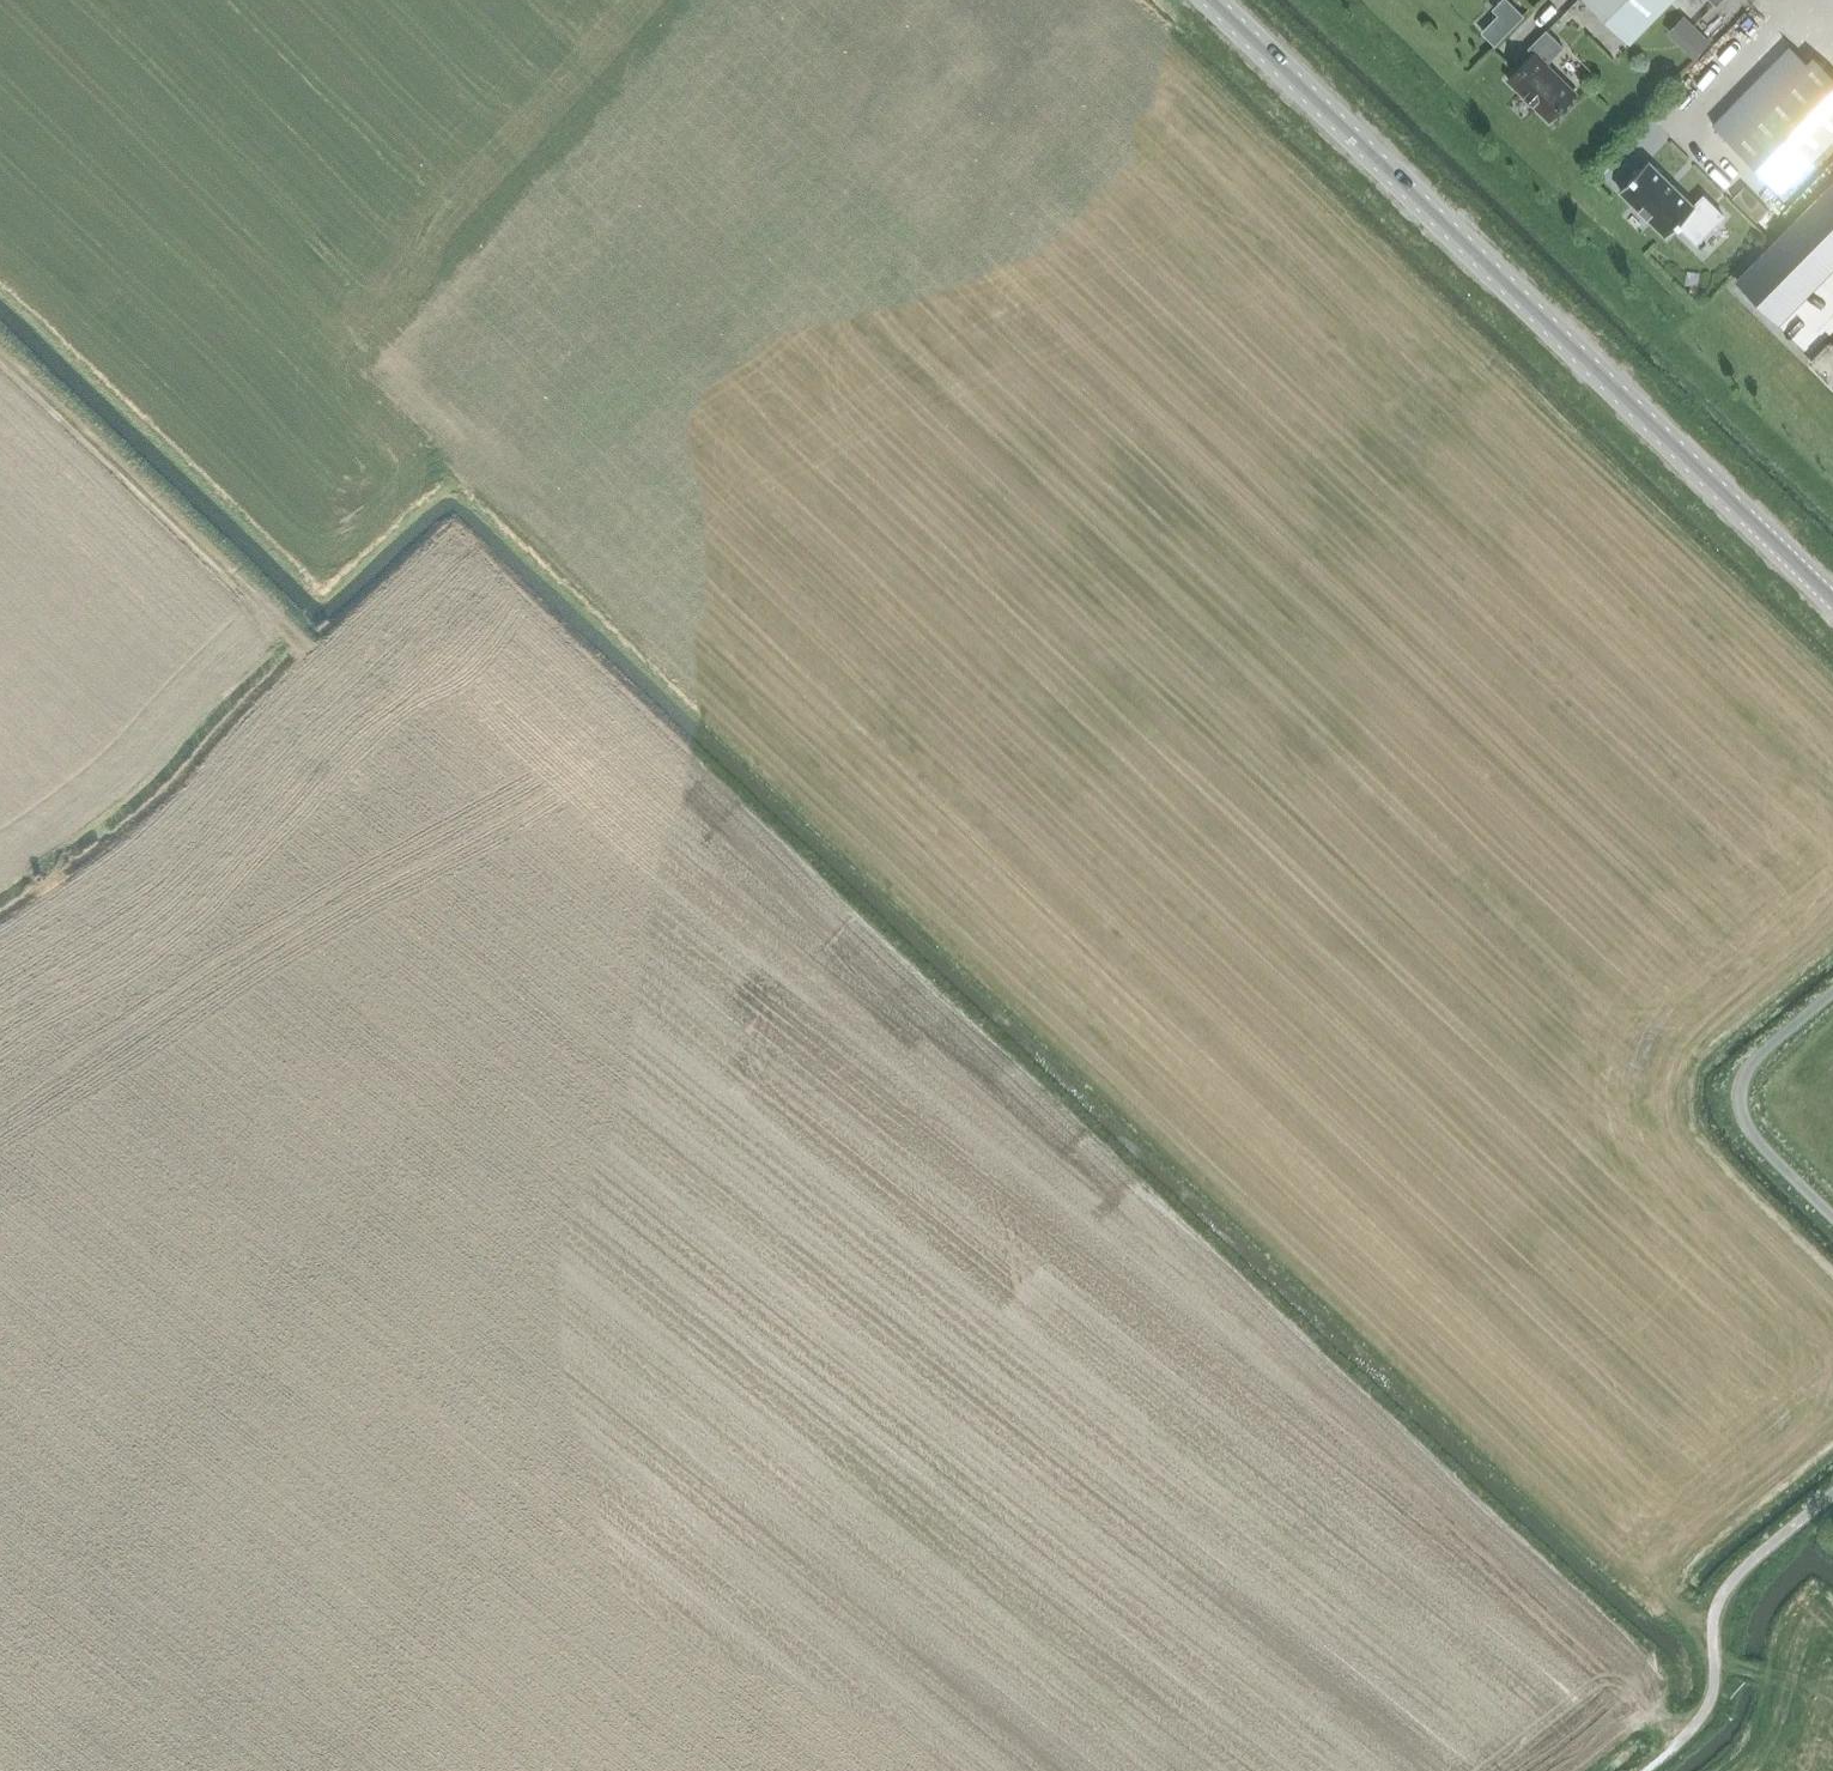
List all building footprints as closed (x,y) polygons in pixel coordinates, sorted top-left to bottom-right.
[(1491,8),(1497,14),(1511,28),(1524,15),(1509,0),(1500,0),(1491,8)] [(1672,0),(1587,0),(1630,42),(1672,0)] [(1686,6),(1668,25),(1696,52),(1714,33),(1686,6)] [(1576,92),(1543,60),(1560,44),(1546,30),(1529,48),(1534,53),(1508,79),(1549,120),(1576,92)] [(1813,55),(1729,141),(1781,191),(1832,138),(1832,75),(1813,55)] [(1651,163),(1623,192),(1667,235),(1677,224),(1696,243),(1723,215),(1703,195),(1694,204),(1651,163)] [(1736,279),(1779,321),(1832,266),(1832,180),(1736,279)] [(1766,211),(1758,203),(1748,213),(1755,221),(1766,211)] [(1826,345),(1814,357),(1813,367),(1832,387),(1832,345),(1826,345)]
